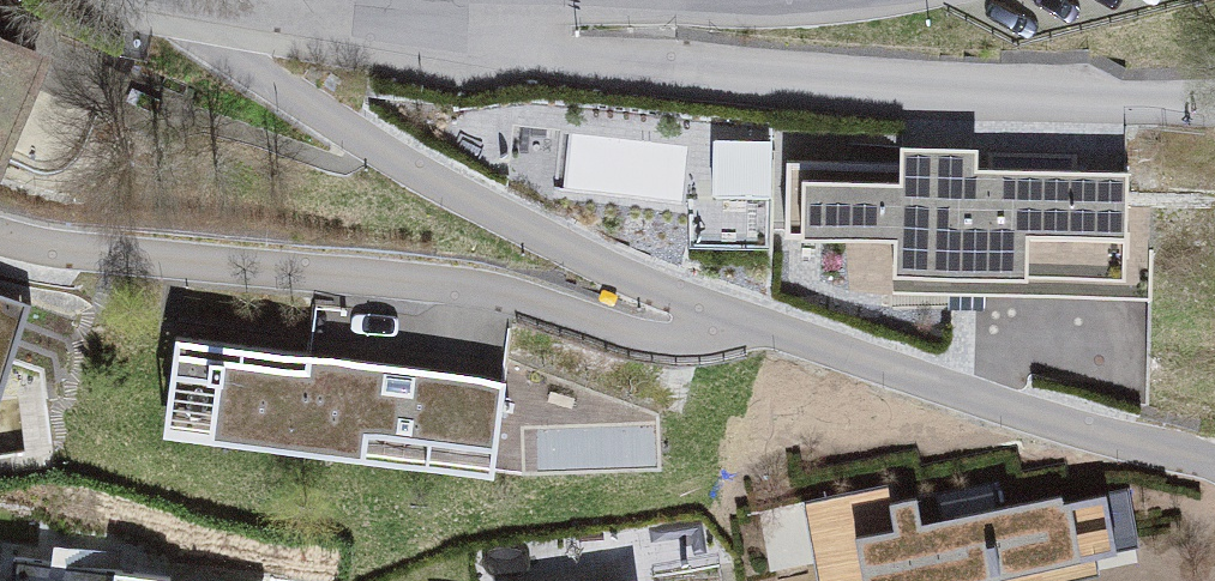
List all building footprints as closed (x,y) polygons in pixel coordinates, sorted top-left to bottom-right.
[(14,104),(22,107),(37,71),(29,68),(32,61),(0,47),(0,137),(14,104)] [(1127,168),(785,161),(784,233),(894,236),(893,270),(960,272),(961,230),(1126,233),(1127,168)] [(3,384),(22,326),(0,319),(0,385),(3,384)] [(505,377),(176,336),(166,420),(363,445),(365,430),(496,447),(505,377)] [(804,516),(816,580),(1054,580),(1082,576),(1067,499),(1061,500),(1060,493),(997,505),(992,481),(935,492),(941,520),(921,524),(915,495),(897,499),(894,483),(865,488),(868,504),(804,516)] [(14,553),(10,580),(168,580),(169,572),(119,566),(121,549),(52,540),(50,557),(14,553)]
